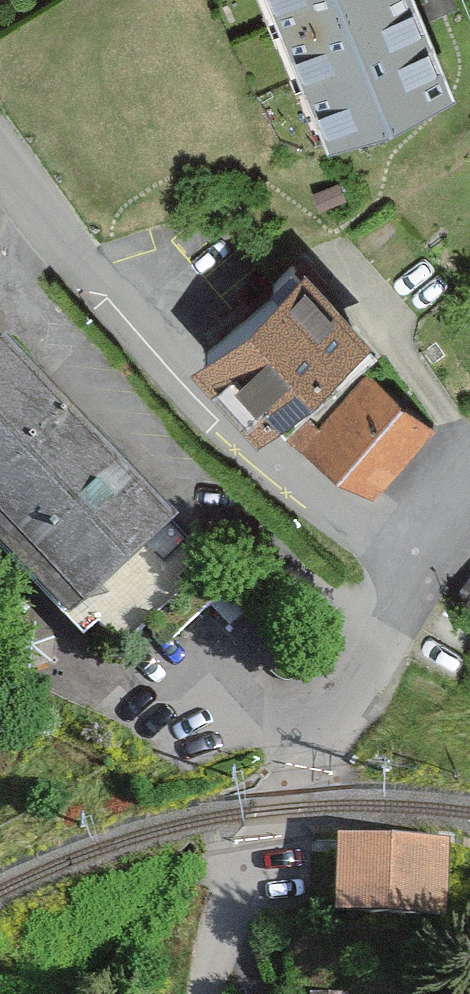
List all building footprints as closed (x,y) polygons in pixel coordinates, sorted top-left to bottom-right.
[(326,142),(454,90),(417,0),(268,0),(326,142)] [(304,271),(197,367),(258,435),(365,339),(304,271)] [(2,348),(0,350),(0,556),(69,626),(175,521),(2,348)] [(435,428),(369,375),(298,448),(373,500),(435,428)] [(452,841),(340,839),(339,918),(451,919),(452,841)]
